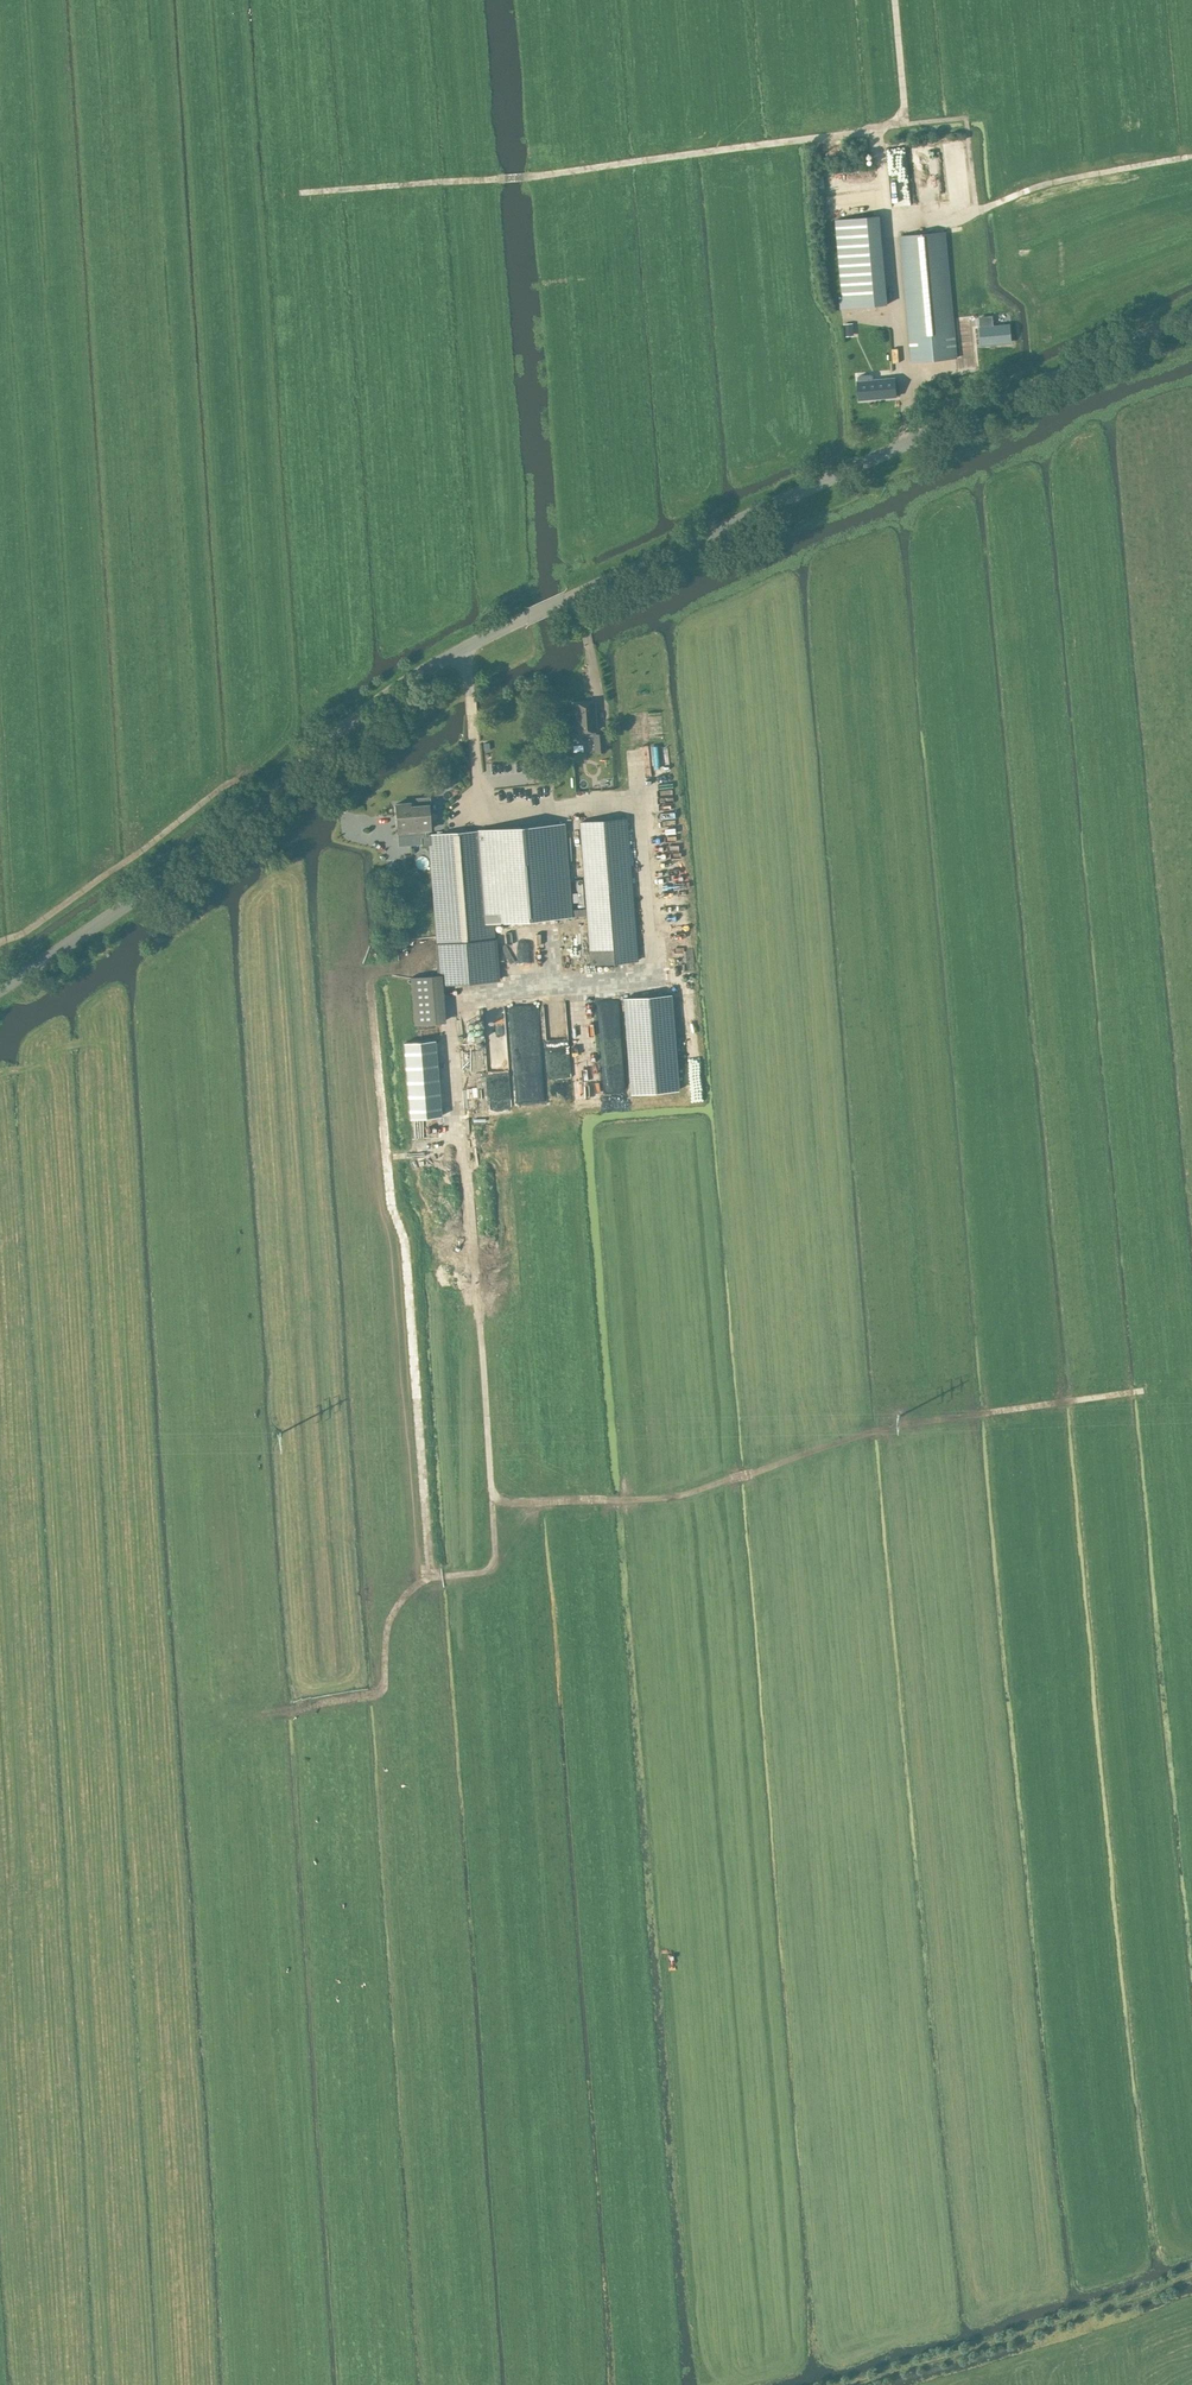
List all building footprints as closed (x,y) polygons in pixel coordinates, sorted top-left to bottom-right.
[(887,305),(879,215),(835,220),(842,300),(840,300),(841,309),(887,305)] [(957,356),(945,230),(898,235),(911,361),(957,356)] [(990,317),(980,318),(982,344),(1010,341),(1008,325),(991,327),(990,317)] [(852,323),(845,323),(845,334),(853,333),(852,323)] [(874,376),(871,374),(859,375),(857,378),(859,399),(895,396),(894,377),(874,379),(874,376)] [(576,733),(596,732),(594,702),(573,703),(576,733)] [(604,732),(593,733),(594,753),(606,752),(604,732)] [(429,845),(428,833),(427,829),(429,829),(428,806),(431,806),(430,796),(416,797),(416,805),(410,806),(410,801),(395,802),(397,827),(407,826),(407,830),(420,829),(421,845),(429,845)] [(627,819),(579,822),(590,964),(638,960),(627,819)] [(562,822),(428,833),(429,845),(439,975),(497,970),(493,921),(569,914),(562,822)] [(390,852),(384,847),(379,853),(385,858),(390,852)] [(667,994),(620,997),(627,1092),(674,1088),(667,994)] [(448,1035),(417,1037),(424,1113),(455,1110),(448,1035)]
